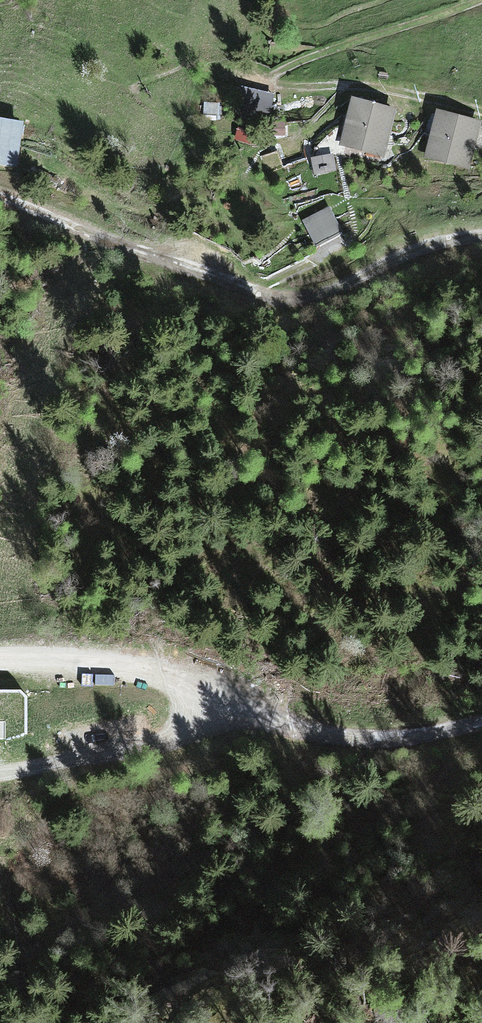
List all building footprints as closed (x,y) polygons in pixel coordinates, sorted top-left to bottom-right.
[(395,116),(355,103),(341,148),(382,160),(395,116)] [(438,112),(423,161),(468,175),(481,128),(481,126),(438,112)] [(0,125),(0,170),(18,173),(26,129),(0,125)] [(332,159),(309,163),(312,180),(336,176),(332,159)] [(328,211),(300,225),(313,252),(341,238),(328,211)] [(27,735),(27,697),(21,691),(0,691),(0,735),(27,735)]
